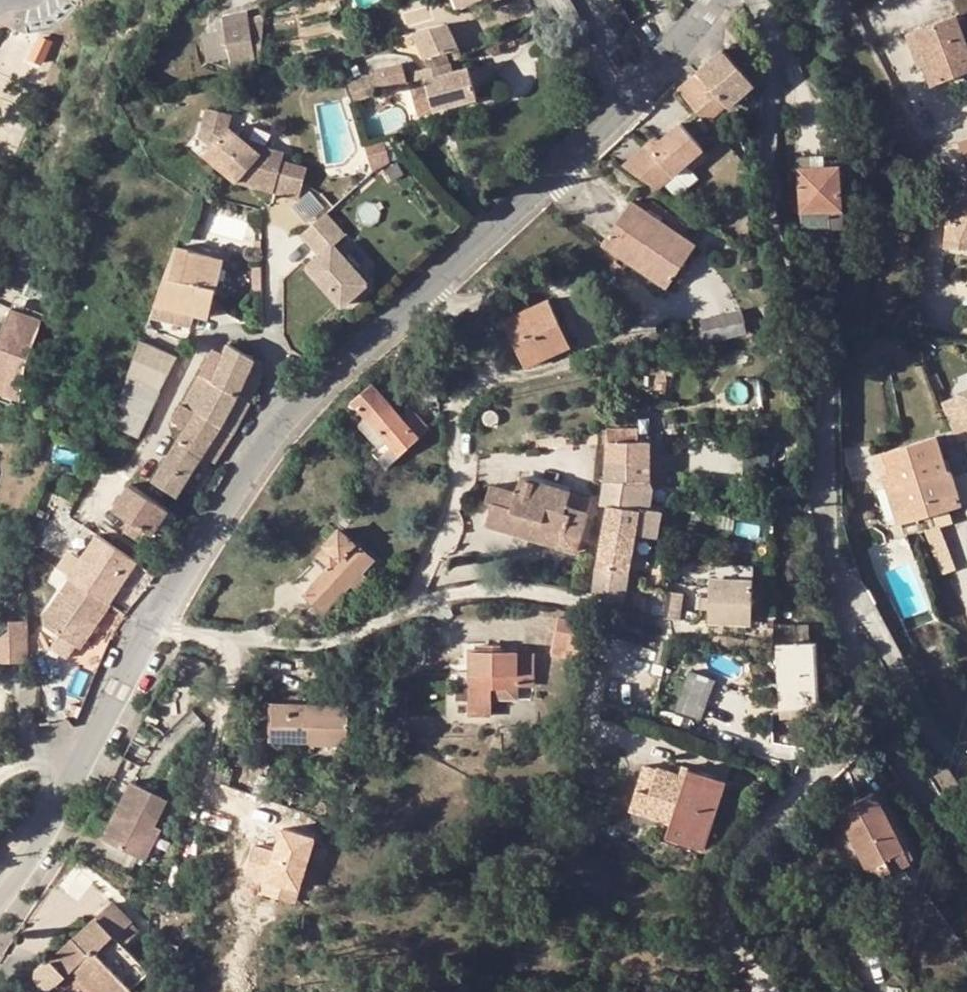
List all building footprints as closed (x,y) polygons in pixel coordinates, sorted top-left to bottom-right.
[(460,8),(480,0),(457,0),(460,8)] [(231,56),(233,67),(258,63),(262,61),(264,18),(251,21),(249,13),(224,18),(226,30),(231,56)] [(916,32),(928,62),(924,63),(932,84),(966,70),(966,43),(957,17),(916,32)] [(427,58),(432,68),(453,62),(464,58),(460,48),(448,23),(417,32),(427,58)] [(226,30),(204,34),(209,60),(231,56),(226,30)] [(427,58),(417,32),(400,37),(404,46),(407,53),(415,61),(427,58)] [(907,36),(918,66),(924,63),(928,62),(916,32),(907,36)] [(39,41),(30,59),(41,64),(50,46),(39,41)] [(723,47),(679,86),(712,122),(757,84),(723,47)] [(453,62),(432,68),(424,70),(414,72),(418,85),(428,83),(435,109),(471,99),(478,97),(475,87),(470,70),(469,68),(456,72),(453,62)] [(377,72),(382,86),(407,80),(404,64),(376,70),(377,72)] [(488,65),(470,70),(475,87),(493,82),(488,65)] [(370,78),(374,89),(382,86),(377,72),(369,76),(370,78)] [(374,89),(370,78),(350,85),(356,100),(375,93),(374,89)] [(418,85),(411,87),(420,113),(435,109),(428,83),(418,85)] [(206,158),(238,182),(302,198),(306,181),(310,164),(285,159),(287,150),(248,142),(231,130),(233,116),(207,111),(202,139),(214,147),(206,158)] [(693,116),(627,162),(636,174),(644,168),(659,190),(717,150),(693,116)] [(830,225),(829,210),(843,209),(839,163),(800,166),(805,227),(830,225)] [(682,193),(704,177),(697,167),(675,183),(682,193)] [(951,205),(950,244),(966,244),(966,197),(951,205)] [(624,215),(605,243),(666,283),(668,284),(694,243),(632,201),(624,215)] [(829,210),(830,225),(844,223),(843,209),(829,210)] [(310,267),(344,301),(370,276),(336,242),(347,232),(327,212),(303,236),(322,255),(310,267)] [(177,245),(156,303),(199,315),(210,318),(215,300),(217,290),(225,259),(177,245)] [(567,348),(556,325),(562,323),(549,297),(505,317),(527,367),(567,348)] [(199,315),(156,303),(148,326),(187,342),(199,315)] [(12,308),(0,337),(0,393),(41,409),(45,371),(59,339),(60,327),(12,308)] [(702,318),(706,341),(748,331),(743,310),(702,318)] [(556,325),(567,348),(573,345),(562,323),(556,325)] [(162,392),(179,358),(143,339),(129,376),(162,392)] [(213,348),(201,372),(203,374),(213,380),(238,396),(256,360),(230,344),(225,354),(213,348)] [(256,360),(238,396),(251,402),(260,384),(262,363),(256,360)] [(361,421),(368,415),(388,397),(366,372),(341,394),(349,403),(346,407),(360,422),(361,421)] [(213,380),(203,374),(197,386),(207,392),(197,410),(222,426),(234,434),(251,402),(238,396),(213,380)] [(149,417),(162,392),(129,376),(119,404),(149,417)] [(961,384),(963,389),(945,395),(956,424),(966,421),(966,382),(961,384)] [(194,385),(185,403),(197,410),(207,392),(197,386),(194,385)] [(387,451),(382,456),(389,463),(430,425),(418,412),(408,420),(388,397),(368,415),(394,444),(387,451)] [(202,455),(222,426),(197,410),(185,403),(184,403),(174,418),(186,430),(179,440),(202,455)] [(139,436),(149,417),(119,404),(112,424),(139,436)] [(234,434),(222,426),(202,455),(215,464),(234,434)] [(603,480),(605,479),(650,479),(650,458),(650,441),(641,441),(640,427),(636,427),(607,428),(603,480)] [(540,448),(598,441),(599,432),(539,439),(540,448)] [(896,509),(958,490),(952,470),(949,471),(937,436),(884,453),(890,470),(883,472),(896,509)] [(178,496),(202,455),(179,440),(155,481),(178,496)] [(890,470),(884,453),(876,456),(881,473),(883,472),(890,470)] [(650,458),(650,479),(657,479),(668,479),(667,457),(650,458)] [(562,530),(557,545),(576,551),(587,514),(564,506),(569,491),(525,476),(519,492),(495,485),(489,500),(496,503),(489,523),(529,536),(535,521),(562,530)] [(650,479),(605,479),(601,503),(608,504),(595,593),(626,599),(631,572),(622,569),(629,532),(639,533),(656,537),(663,510),(652,508),(644,505),(650,479)] [(652,508),(657,479),(650,479),(644,505),(652,508)] [(153,533),(169,509),(133,485),(116,510),(133,522),(127,531),(146,543),(153,533)] [(900,521),(906,519),(962,501),(958,490),(896,509),(900,521)] [(564,506),(587,514),(593,498),(569,491),(564,506)] [(169,509),(153,533),(163,539),(178,515),(169,509)] [(535,521),(529,536),(557,545),(562,530),(535,521)] [(325,544),(326,545),(318,554),(320,557),(332,567),(325,574),(308,592),(324,608),(350,582),(358,590),(370,578),(362,570),(373,559),(342,528),(325,544)] [(622,569),(631,572),(639,533),(629,532),(622,569)] [(109,613),(139,569),(100,542),(82,568),(70,587),(46,622),(48,633),(62,642),(54,655),(70,665),(78,652),(81,654),(109,613)] [(70,587),(82,568),(63,557),(51,575),(70,587)] [(320,557),(313,563),(325,574),(332,567),(320,557)] [(712,577),(754,579),(754,566),(712,564),(712,577)] [(754,579),(712,577),(710,621),(753,623),(754,579)] [(643,589),(642,613),(650,615),(652,590),(643,589)] [(650,615),(690,620),(690,611),(683,610),(684,594),(652,590),(650,615)] [(587,622),(561,616),(553,653),(578,659),(587,622)] [(16,633),(0,633),(0,659),(33,659),(33,618),(16,618),(16,633)] [(814,642),(781,644),(784,707),(816,705),(814,642)] [(493,688),(520,689),(520,685),(537,685),(536,653),(521,654),(521,649),(470,649),(471,668),(471,698),(470,714),(493,714),(493,699),(493,688)] [(458,699),(471,698),(471,668),(458,668),(458,699)] [(718,679),(691,670),(677,708),(703,718),(718,679)] [(493,699),(520,699),(520,689),(493,688),(493,699)] [(287,725),(287,737),(313,738),(313,743),(349,744),(351,706),(272,702),(271,724),(287,725)] [(245,722),(232,717),(228,728),(242,732),(245,722)] [(287,725),(271,724),(271,737),(287,737),(287,725)] [(689,768),(686,776),(646,763),(630,809),(672,823),(667,836),(706,849),(728,780),(689,768)] [(941,792),(958,782),(948,767),(932,777),(941,792)] [(105,838),(141,855),(147,857),(162,827),(156,825),(169,799),(134,781),(109,828),(105,838)] [(870,820),(887,811),(878,793),(860,801),(870,820)] [(874,879),(912,862),(887,811),(870,820),(860,801),(839,811),(874,879)] [(105,838),(109,828),(92,820),(79,846),(132,873),(141,855),(105,838)] [(132,990),(151,973),(123,944),(114,935),(130,920),(113,902),(54,958),(51,958),(47,958),(44,959),(40,961),(38,964),(37,967),(36,971),(35,974),(36,977),(37,981),(40,983),(42,985),(46,987),(49,988),(53,988),(56,987),(59,985),(61,983),(70,991),(130,991),(132,990)] [(895,922),(885,927),(889,934),(899,929),(895,922)]
